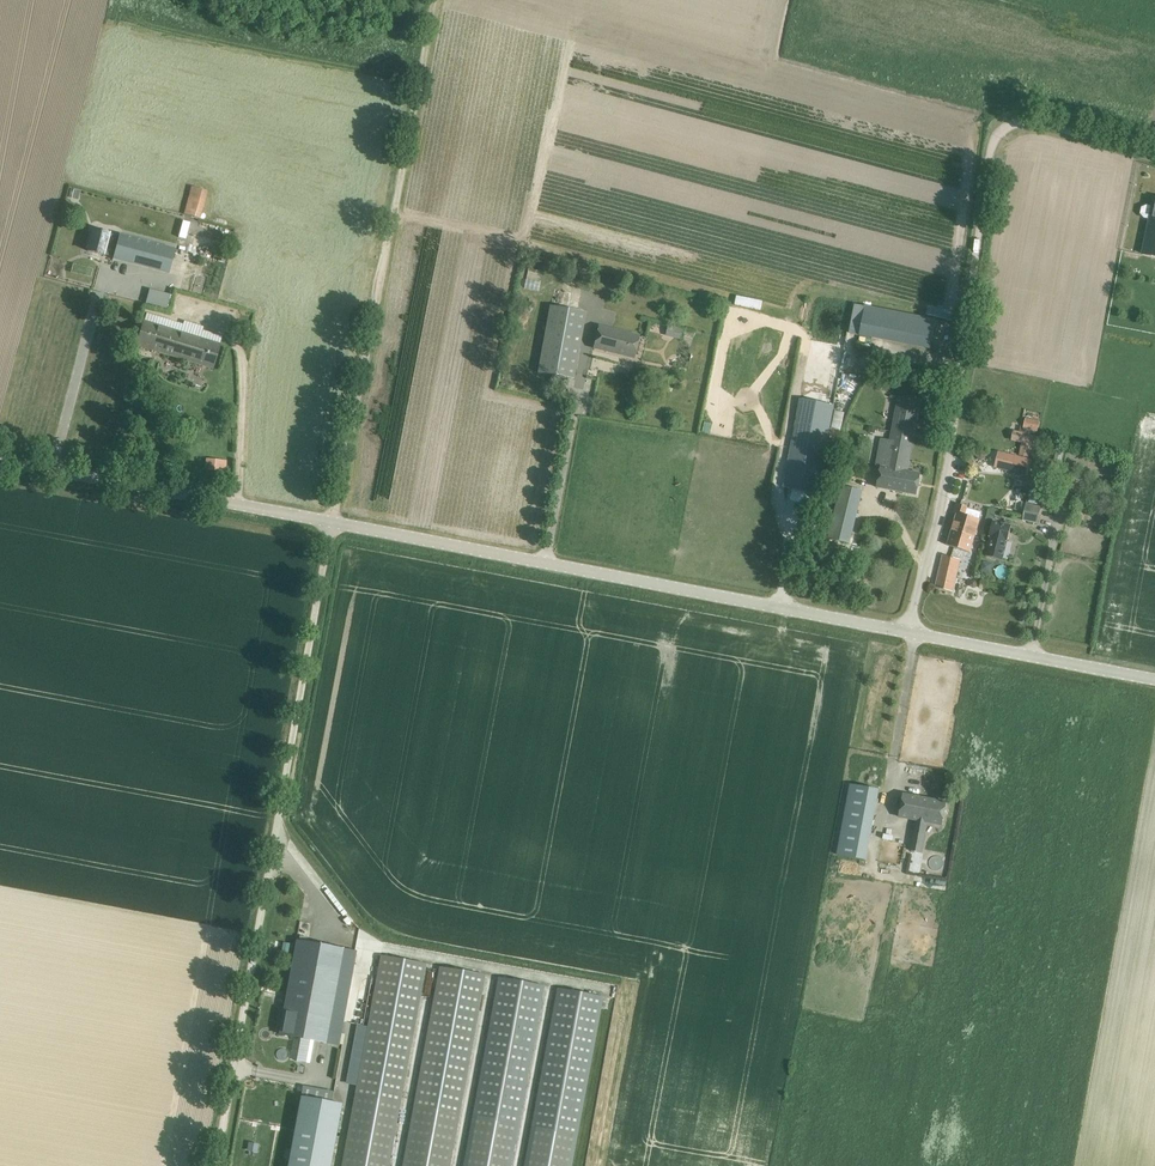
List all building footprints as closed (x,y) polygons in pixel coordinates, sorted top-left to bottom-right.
[(184,214),(201,218),(208,190),(190,186),(184,211),(185,211),(184,214)] [(69,195),(78,197),(80,190),(71,188),(69,195)] [(1142,254),(1154,256),(1154,198),(1153,198),(1153,199),(1154,199),(1153,206),(1147,205),(1142,207),(1141,214),(1145,218),(1150,219),(1142,254)] [(93,229),(88,250),(104,255),(104,254),(113,257),(113,258),(169,273),(176,249),(120,234),(119,236),(93,229)] [(222,252),(220,261),(227,262),(229,253),(222,252)] [(151,290),(148,303),(169,309),(172,296),(151,290)] [(850,333),(860,334),(931,348),(937,320),(856,304),(850,333)] [(586,312),(550,306),(538,372),(552,375),(563,377),(574,379),(586,312)] [(144,320),(136,345),(213,369),(221,344),(144,320)] [(666,336),(681,340),(684,329),(669,325),(666,336)] [(639,337),(599,327),(594,348),(634,358),(639,337)] [(762,360),(773,361),(775,340),(764,339),(762,360)] [(811,341),(810,357),(832,358),(833,342),(811,341)] [(828,374),(841,376),(845,353),(833,351),(828,374)] [(563,377),(552,375),(550,384),(561,386),(563,377)] [(828,375),(823,401),(835,403),(840,378),(828,375)] [(786,475),(784,487),(811,492),(815,475),(821,476),(834,405),(800,398),(787,470),(786,475)] [(917,495),(921,473),(906,471),(907,464),(909,465),(920,403),(899,399),(888,459),(883,458),(877,487),(917,495)] [(1039,432),(1041,422),(1027,418),(1024,428),(1039,432)] [(1017,455),(1033,458),(1038,437),(1022,434),(1017,455)] [(1008,455),(1004,470),(1029,476),(1032,461),(1008,455)] [(204,469),(226,472),(227,460),(206,457),(204,469)] [(1033,469),(1029,490),(1045,493),(1049,473),(1033,469)] [(840,486),(831,527),(828,538),(849,543),(861,490),(840,486)] [(1038,523),(1041,506),(1026,503),(1023,520),(1038,523)] [(960,505),(953,529),(975,536),(980,519),(982,512),(967,508),(967,507),(960,505)] [(1078,508),(1076,516),(1083,518),(1086,510),(1078,508)] [(866,519),(865,530),(886,532),(887,521),(866,519)] [(991,538),(986,556),(1002,560),(1012,528),(993,523),(989,538),(991,538)] [(953,529),(948,545),(970,552),(975,536),(953,529)] [(961,560),(943,555),(936,587),(953,591),(961,560)] [(903,794),(898,817),(917,821),(912,850),(922,853),(927,823),(943,826),(947,802),(903,794)] [(865,831),(871,803),(847,799),(842,827),(849,828),(842,856),(859,859),(866,831),(865,831)] [(344,948),(297,939),(279,1034),(326,1042),(344,948)] [(424,964),(378,956),(340,1165),(387,1165),(424,964)] [(483,975),(438,967),(403,1165),(449,1165),(483,975)] [(544,985),(500,977),(465,1165),(510,1165),(544,985)] [(546,987),(541,1017),(550,1019),(551,1012),(552,1012),(557,989),(546,987)] [(603,996),(559,988),(525,1165),(571,1165),(603,996)] [(288,1165),(330,1165),(342,1104),(301,1096),(288,1165)]
